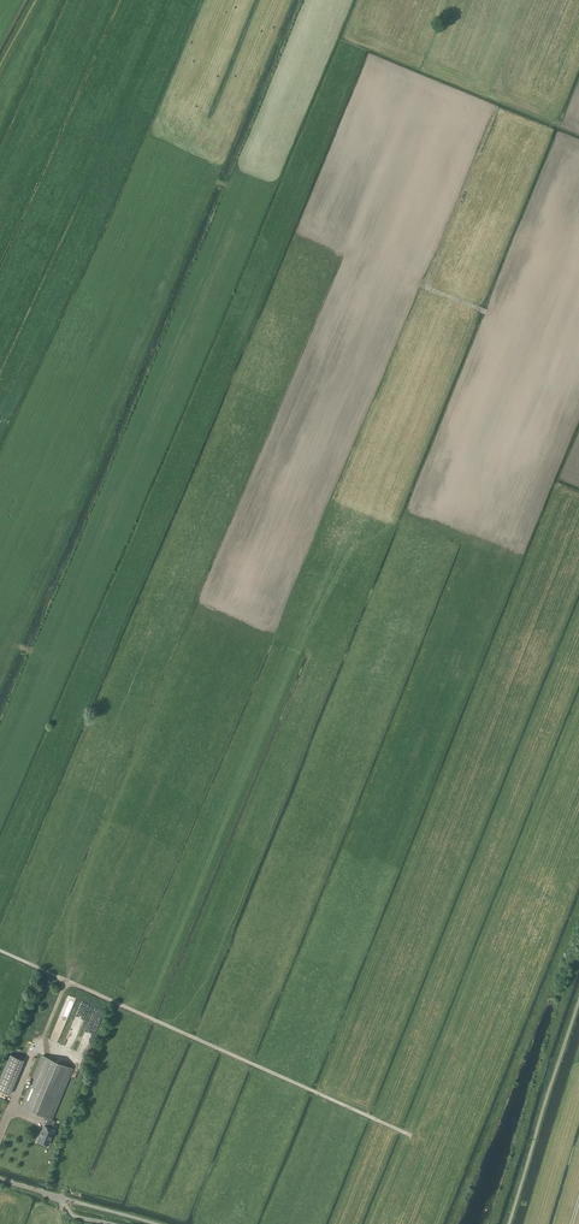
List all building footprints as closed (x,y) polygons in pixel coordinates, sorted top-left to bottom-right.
[(10,1093),(24,1060),(11,1054),(0,1080),(0,1089),(10,1093)] [(43,1131),(42,1131),(38,1140),(49,1144),(55,1129),(51,1128),(54,1121),(51,1119),(51,1118),(52,1118),(73,1067),(43,1055),(22,1106),(49,1117),(43,1131)]
